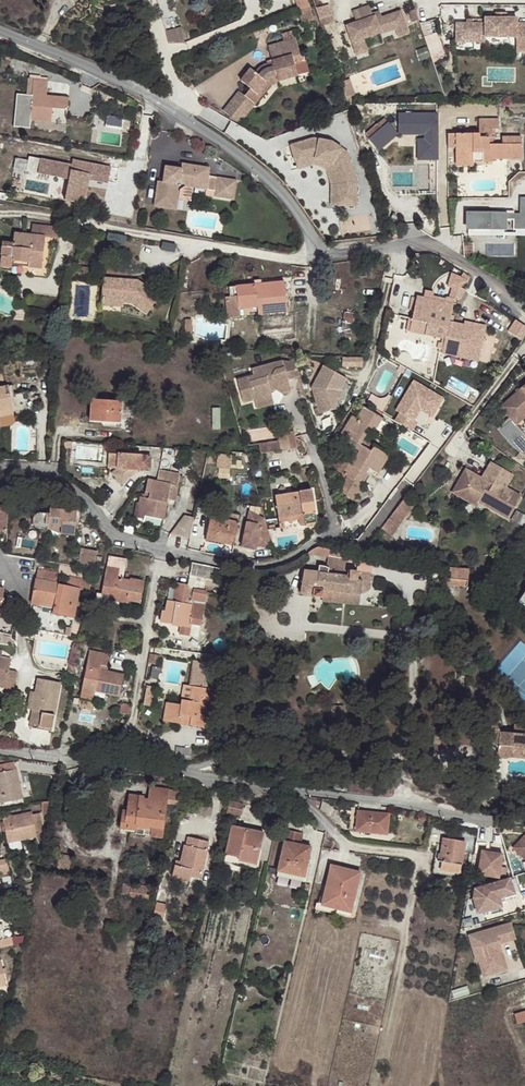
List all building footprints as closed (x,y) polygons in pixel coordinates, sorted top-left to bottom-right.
[(299,10),(311,7),(309,0),(296,0),(299,10)] [(328,4),(318,8),(324,21),(334,16),(328,4)] [(355,23),(372,17),(371,13),(369,7),(352,12),(355,23)] [(401,11),(382,17),(376,20),(374,16),(372,17),(355,23),(346,26),(356,56),(367,53),(362,40),(379,34),(380,35),(396,30),(398,39),(409,35),(401,11)] [(376,20),(382,17),(380,11),(371,13),(372,17),(374,16),(376,20)] [(517,19),(485,18),(485,23),(485,37),(517,38),(517,24),(517,19)] [(485,37),(485,23),(456,22),(456,41),(484,42),(485,37)] [(517,24),(517,38),(516,52),(524,53),(524,24),(517,24)] [(184,27),(168,29),(170,43),(186,40),(184,27)] [(441,32),(427,35),(433,56),(446,53),(441,32)] [(251,70),(241,82),(250,89),(245,96),(251,101),(256,94),(258,95),(271,79),(277,78),(278,82),(298,76),(294,63),(293,59),(300,57),(296,39),(268,47),(269,52),(273,51),(275,60),(271,61),(273,65),(264,68),(260,70),(257,75),(251,70)] [(273,83),(278,82),(277,78),(271,79),(258,95),(256,94),(251,101),(255,104),(273,83)] [(54,109),(69,111),(71,99),(50,97),(51,84),(36,82),(34,96),(19,94),(16,126),(32,127),(33,120),(53,123),(54,115),(54,109)] [(239,124),(255,104),(251,101),(239,92),(224,111),(239,124)] [(440,115),(398,113),(397,135),(424,137),(424,141),(419,141),(418,162),(438,163),(440,115)] [(502,144),(493,144),(489,144),(489,137),(493,138),(493,129),(500,129),(499,119),(480,120),(480,134),(457,134),(457,147),(457,157),(475,157),(475,162),(495,162),(495,159),(523,159),(522,137),(503,137),(502,144)] [(367,140),(378,152),(397,135),(387,123),(367,140)] [(319,140),(288,146),(297,171),(314,168),(326,173),(329,186),(329,203),(358,204),(357,185),(346,153),(319,140)] [(475,165),(475,162),(475,157),(457,157),(457,165),(475,165)] [(109,184),(112,168),(73,161),(72,166),(41,160),(38,175),(69,181),(65,201),(85,205),(90,181),(109,184)] [(209,179),(212,169),(182,164),(182,170),(176,168),(175,174),(171,177),(166,176),(165,182),(158,181),(154,207),(176,210),(180,192),(175,185),(182,180),(186,186),(206,190),(208,190),(209,179)] [(176,168),(167,167),(166,176),(171,177),(175,174),(176,168)] [(218,178),(218,181),(216,192),(215,196),(235,200),(238,181),(218,178)] [(218,181),(209,179),(208,190),(216,192),(218,181)] [(470,212),(470,230),(524,231),(524,197),(520,197),(520,213),(470,212)] [(57,238),(59,228),(33,224),(32,234),(15,232),(14,244),(3,242),(1,267),(12,268),(13,261),(29,262),(28,267),(42,268),(46,237),(57,238)] [(487,254),(516,255),(516,245),(488,245),(487,254)] [(451,273),(447,287),(452,288),(458,289),(467,281),(469,278),(451,273)] [(122,301),(124,301),(129,302),(145,313),(159,295),(137,279),(131,279),(131,283),(125,282),(126,278),(103,277),(102,298),(112,299),(112,295),(122,296),(122,301)] [(281,312),(287,311),(288,311),(285,282),(230,287),(231,296),(225,297),(227,317),(239,316),(239,309),(259,307),(260,314),(281,312)] [(450,298),(456,299),(458,289),(452,288),(450,298)] [(102,298),(102,305),(123,306),(124,301),(122,301),(122,296),(112,295),(112,299),(102,298)] [(408,330),(446,339),(450,321),(455,304),(446,302),(419,296),(419,298),(416,311),(414,319),(410,318),(408,330)] [(510,331),(524,339),(524,338),(524,323),(517,319),(510,331)] [(446,339),(446,343),(461,346),(458,357),(479,362),(488,327),(473,323),(471,330),(465,328),(466,325),(450,321),(446,339)] [(443,354),(458,357),(461,346),(446,343),(443,354)] [(364,366),(364,357),(344,356),(343,366),(364,366)] [(300,377),(296,363),(292,364),(283,362),(253,370),(254,376),(237,381),(244,403),(255,400),(255,402),(273,397),(272,391),(277,390),(283,393),(292,391),(289,381),(300,377)] [(312,388),(320,414),(339,408),(337,400),(334,391),(342,377),(324,367),(312,388)] [(347,380),(342,377),(334,391),(337,400),(342,399),(340,392),(347,380)] [(443,402),(415,383),(392,418),(411,430),(423,411),(433,417),(443,402)] [(13,409),(12,402),(10,394),(14,393),(12,385),(0,387),(0,411),(13,409)] [(498,409),(514,427),(521,420),(519,417),(524,411),(524,385),(498,409)] [(273,397),(255,402),(258,410),(275,405),(273,397)] [(90,420),(120,423),(122,402),(92,399),(90,420)] [(344,473),(361,484),(368,474),(365,472),(368,468),(374,471),(377,466),(380,468),(386,459),(383,457),(386,451),(376,445),(372,451),(359,443),(368,430),(371,432),(380,417),(366,408),(359,419),(354,417),(343,434),(351,439),(349,442),(348,442),(345,445),(354,451),(355,448),(361,452),(353,464),(350,463),(344,473)] [(0,411),(0,417),(15,414),(13,409),(0,411)] [(297,448),(296,435),(296,431),(288,432),(278,433),(279,440),(288,439),(289,449),(297,448)] [(279,440),(280,450),(289,449),(288,439),(279,440)] [(279,440),(259,443),(260,452),(280,450),(279,440)] [(217,467),(232,468),(232,455),(218,454),(217,467)] [(161,464),(151,458),(139,455),(135,477),(147,479),(145,491),(150,492),(148,499),(144,498),(141,497),(137,515),(163,520),(167,506),(174,507),(178,486),(177,485),(179,473),(160,469),(161,464)] [(494,464),(490,462),(481,478),(485,480),(494,464)] [(509,472),(494,464),(485,480),(481,478),(465,469),(452,492),(476,506),(478,501),(508,518),(521,496),(506,487),(502,485),(509,472)] [(513,474),(509,472),(502,485),(506,487),(513,474)] [(302,525),(317,522),(312,490),(273,496),(278,518),(300,514),(302,525)] [(8,503),(0,503),(0,530),(6,531),(8,503)] [(61,533),(74,535),(78,512),(51,508),(50,514),(42,512),(38,512),(36,513),(34,515),(33,517),(32,519),(32,522),(33,525),(35,527),(38,528),(40,529),(43,529),(45,528),(46,527),(48,526),(61,528),(61,533)] [(265,521),(250,513),(243,546),(256,549),(258,544),(274,549),(265,521)] [(171,534),(189,538),(194,518),(184,516),(171,534)] [(207,540),(234,546),(239,523),(211,517),(207,540)] [(360,533),(375,536),(377,527),(361,525),(360,533)] [(352,553),(319,547),(316,547),(311,551),(308,554),(327,557),(351,562),(381,568),(383,559),(379,559),(352,553)] [(82,548),(78,566),(93,569),(97,551),(82,548)] [(139,603),(144,581),(130,578),(130,580),(123,579),(126,560),(109,557),(101,595),(102,595),(100,606),(116,609),(118,602),(127,604),(128,601),(139,603)] [(218,580),(221,569),(193,563),(188,586),(176,583),(175,587),(170,587),(165,612),(162,611),(160,622),(172,624),(173,621),(181,622),(180,626),(179,634),(189,636),(191,624),(200,625),(206,591),(203,591),(204,585),(216,587),(217,580),(218,580)] [(445,583),(468,585),(470,569),(447,567),(445,583)] [(89,592),(91,581),(68,576),(66,586),(55,584),(57,573),(37,569),(31,603),(42,606),(43,603),(54,605),(53,608),(52,613),(74,618),(79,590),(89,592)] [(369,589),(372,573),(336,569),(336,575),(304,570),(300,590),(313,592),(312,596),(312,597),(322,598),(324,592),(361,595),(361,593),(364,592),(368,591),(369,589)] [(234,582),(220,580),(218,589),(233,590),(234,582)] [(10,636),(16,615),(2,612),(3,588),(0,588),(0,633),(10,636)] [(515,602),(524,608),(524,589),(515,602)] [(194,625),(192,636),(200,637),(202,626),(194,625)] [(100,664),(107,665),(109,655),(89,650),(81,692),(81,693),(94,695),(94,691),(119,696),(124,674),(106,671),(99,670),(100,664)] [(1,658),(0,657),(0,681),(6,683),(5,688),(5,692),(13,694),(17,672),(9,670),(10,659),(1,658)] [(206,704),(220,706),(226,665),(193,660),(189,685),(192,686),(190,701),(182,699),(182,705),(168,703),(166,716),(179,718),(178,723),(203,727),(206,704)] [(154,666),(153,677),(162,678),(163,667),(154,666)] [(341,691),(352,685),(345,675),(335,682),(341,691)] [(37,678),(34,692),(31,710),(28,726),(50,731),(60,682),(37,678)] [(192,686),(189,685),(184,684),(182,699),(190,701),(192,686)] [(359,695),(352,685),(341,691),(336,694),(344,706),(359,695)] [(31,710),(34,692),(29,691),(26,709),(31,710)] [(163,721),(178,723),(179,718),(166,716),(168,703),(166,702),(163,721)] [(497,748),(498,726),(495,722),(486,728),(490,735),(493,733),(496,739),(493,741),(497,748)] [(498,726),(497,748),(497,749),(497,753),(498,755),(499,757),(501,758),(504,759),(507,758),(509,756),(511,754),(512,749),(524,750),(524,726),(514,725),(513,733),(501,732),(498,726)] [(8,771),(15,770),(14,762),(6,763),(8,771)] [(15,770),(8,771),(6,763),(0,765),(0,802),(22,798),(15,770)] [(392,780),(384,781),(381,790),(382,795),(393,795),(392,780)] [(178,805),(181,791),(150,788),(148,800),(143,800),(144,797),(129,795),(127,811),(123,810),(121,828),(136,830),(136,834),(162,838),(166,803),(178,805)] [(243,804),(229,800),(226,813),(240,816),(243,804)] [(388,834),(390,813),(357,810),(355,831),(388,834)] [(45,832),(40,813),(32,815),(32,813),(2,819),(8,850),(21,848),(20,839),(36,836),(36,834),(45,832)] [(256,865),(264,833),(232,825),(224,862),(244,867),(245,862),(256,865)] [(303,882),(311,847),(301,845),(303,834),(287,830),(276,876),(303,882)] [(514,847),(524,858),(524,836),(514,847)] [(201,878),(209,842),(188,837),(186,845),(184,845),(180,861),(176,860),(172,877),(190,881),(191,876),(201,878)] [(460,877),(465,841),(443,837),(441,848),(436,848),(433,874),(460,877)] [(502,851),(481,848),(477,872),(497,875),(502,851)] [(68,872),(70,857),(58,855),(56,871),(68,872)] [(1,875),(9,874),(6,859),(0,860),(0,870),(1,875)] [(337,907),(352,910),(361,872),(331,865),(322,903),(321,905),(337,909),(337,907)] [(511,873),(470,885),(470,892),(476,912),(503,903),(500,897),(517,892),(511,873)] [(131,885),(123,883),(121,894),(129,895),(131,885)] [(129,895),(149,899),(149,894),(146,894),(147,888),(131,885),(129,895)] [(167,905),(156,902),(152,918),(163,920),(167,905)] [(350,918),(352,910),(337,907),(337,909),(321,905),(322,903),(316,902),(315,909),(316,910),(320,910),(350,918)] [(510,921),(467,933),(471,947),(479,945),(482,958),(485,957),(489,972),(505,968),(501,952),(499,953),(497,948),(500,948),(498,942),(515,938),(510,921)] [(14,945),(22,943),(24,935),(13,936),(14,945)] [(14,945),(13,936),(5,938),(0,939),(0,948),(14,945)] [(482,958),(479,945),(471,947),(474,960),(477,959),(481,974),(489,972),(485,957),(482,958)] [(514,1012),(516,1022),(524,1019),(524,1009),(514,1012)]
